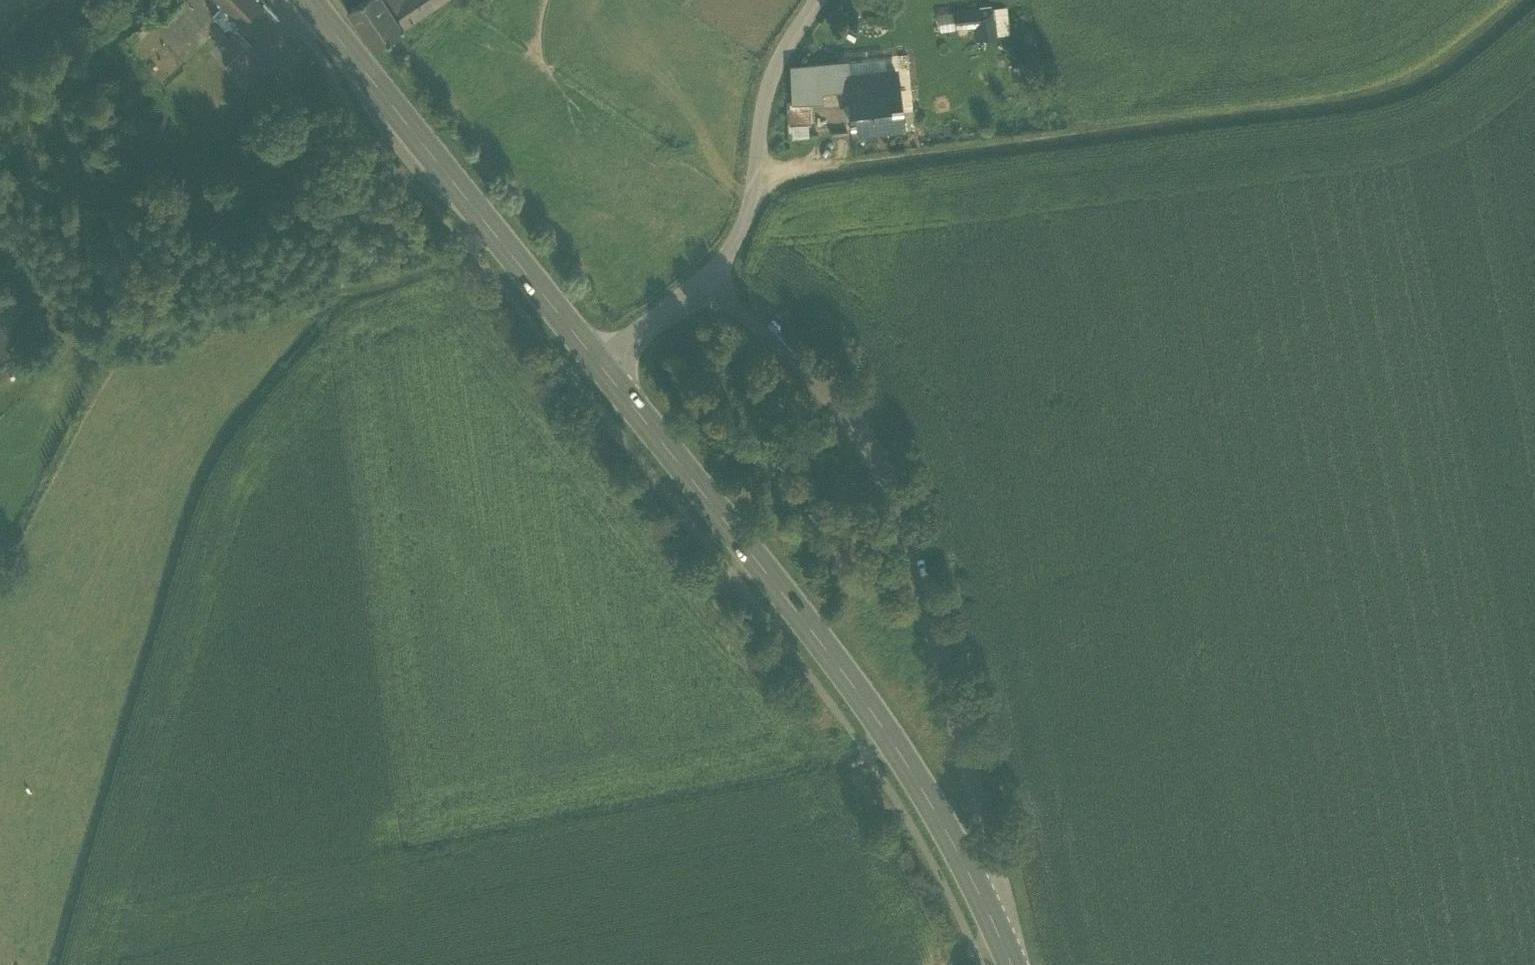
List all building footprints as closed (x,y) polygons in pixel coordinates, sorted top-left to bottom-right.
[(229,33),(235,27),(234,26),(239,22),(239,23),(262,0),(217,0),(222,5),(212,16),(229,33)] [(251,43),(278,16),(263,0),(262,0),(239,23),(239,22),(234,26),(235,27),(251,43)] [(403,26),(391,8),(385,0),(354,0),(347,5),(374,45),(403,26)] [(391,8),(404,0),(385,0),(391,8)] [(391,8),(403,26),(441,0),(404,0),(391,8)] [(972,7),(975,36),(995,33),(991,5),(972,7)] [(817,96),(845,93),(843,74),(847,74),(846,63),(788,67),(791,108),(811,106),(818,105),(817,96)] [(893,70),(847,74),(843,74),(845,93),(846,93),(850,132),(898,128),(893,70)] [(791,108),(793,129),(813,127),(811,106),(791,108)]
